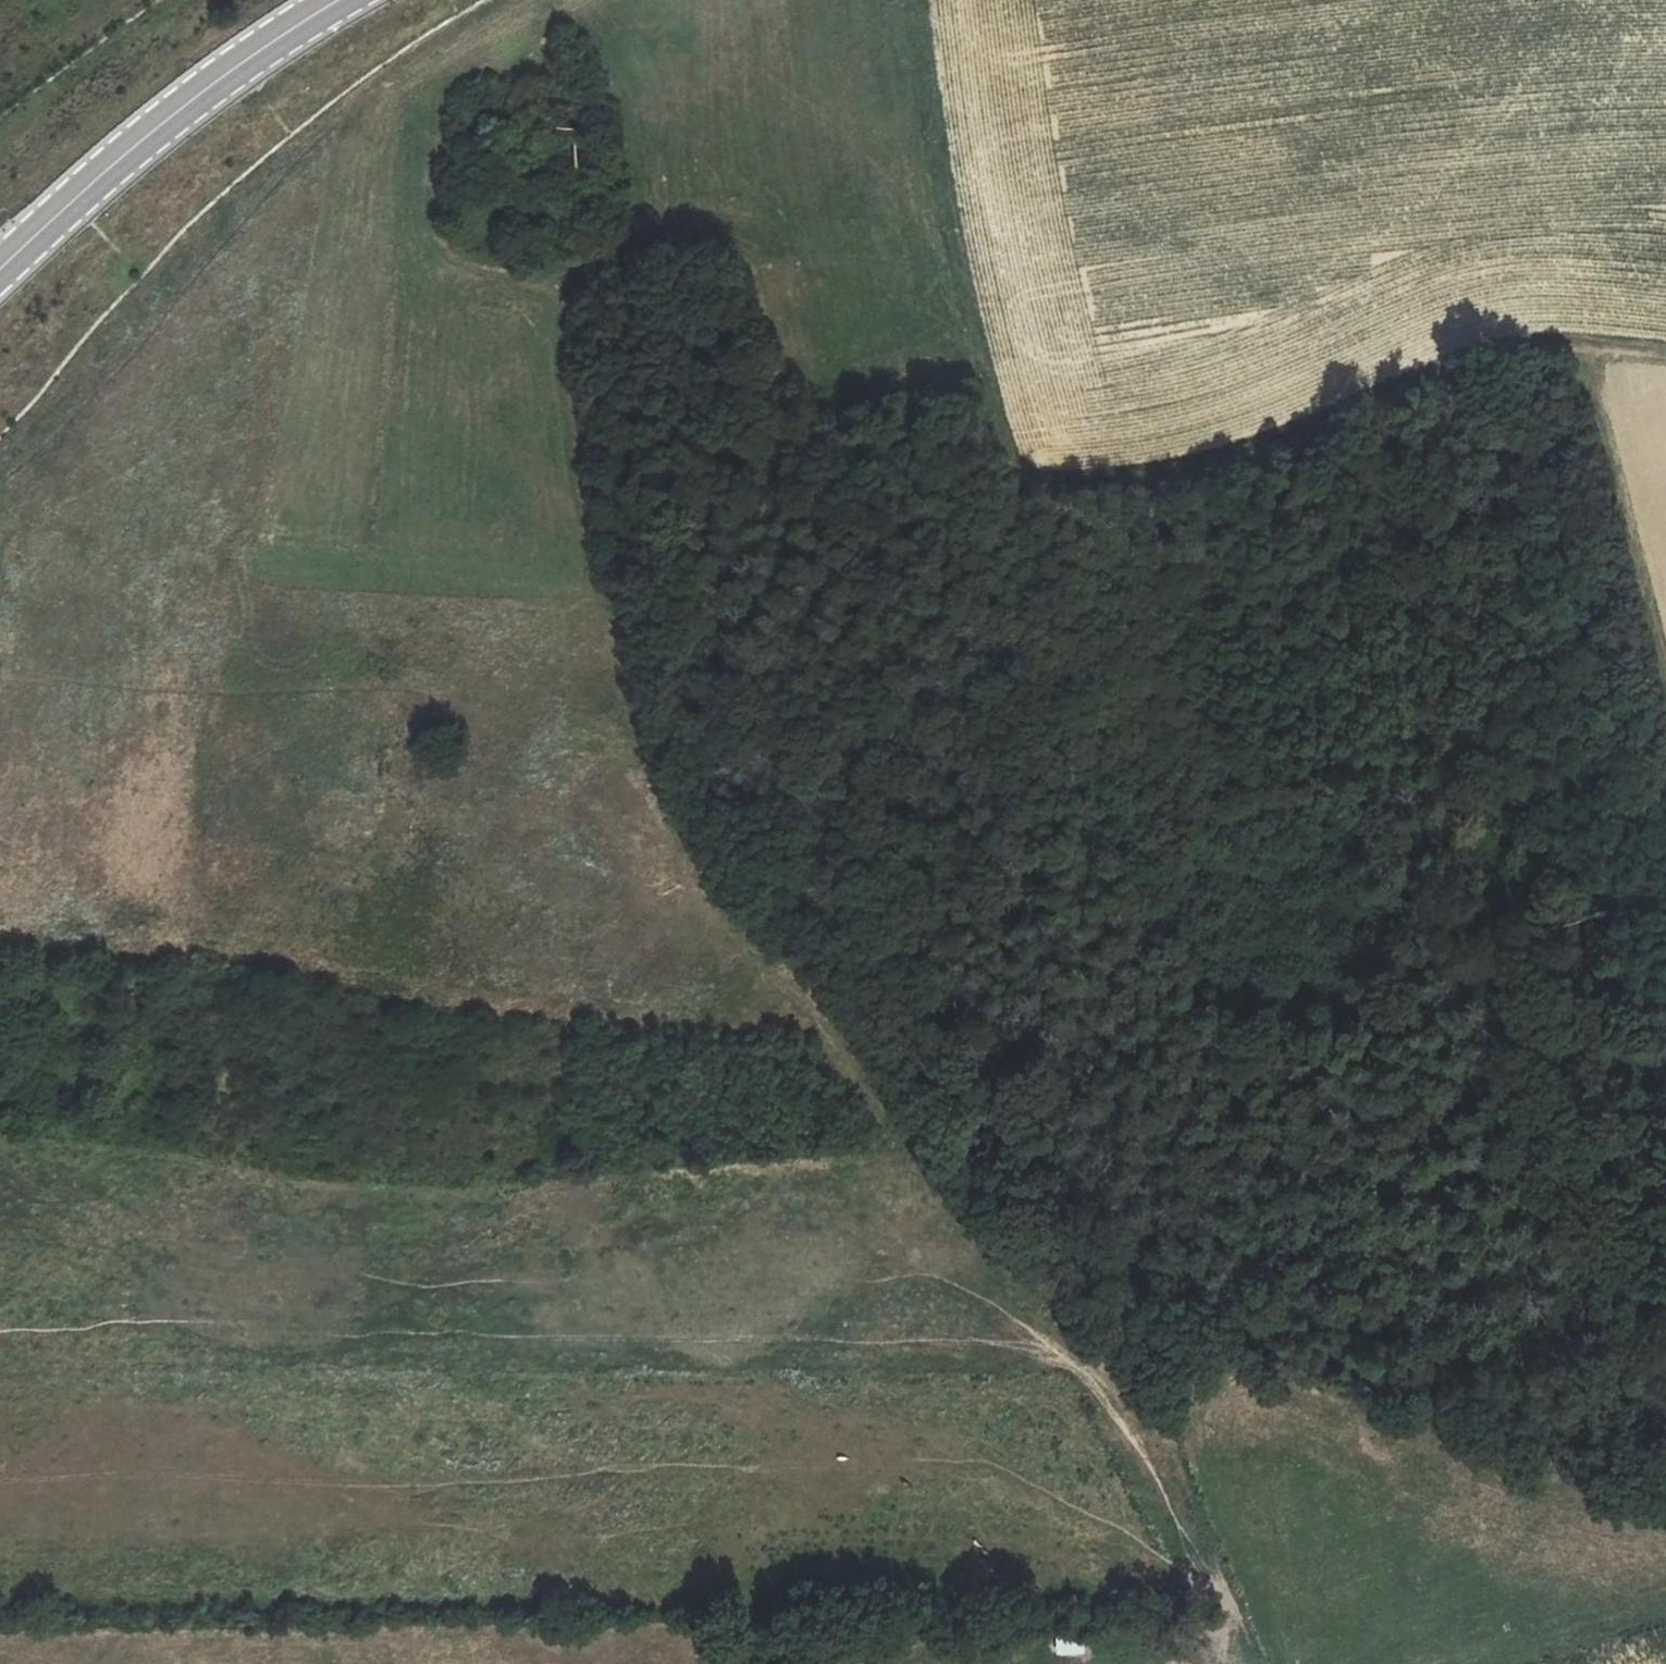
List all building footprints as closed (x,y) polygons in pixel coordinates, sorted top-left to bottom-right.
[(489,171),(577,179),(574,127),(471,119),(470,178),(488,181),(489,171)] [(1054,1655),(1082,1655),(1082,1634),(1054,1634),(1054,1655)]
